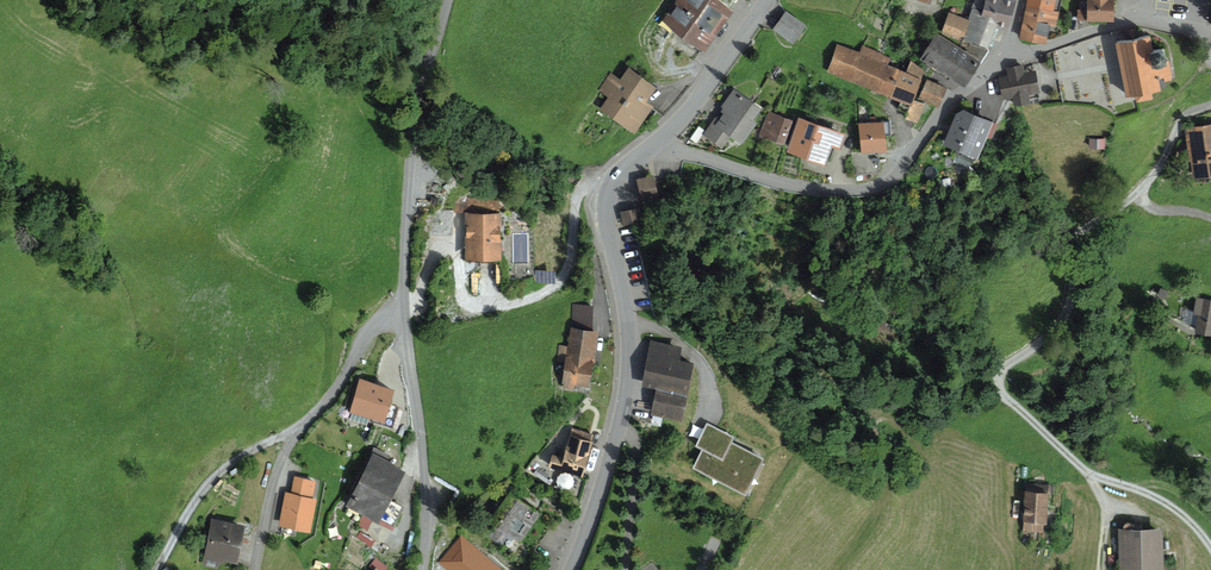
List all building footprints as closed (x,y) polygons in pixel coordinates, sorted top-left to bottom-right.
[(734,13),(716,0),(677,0),(663,20),(677,30),(668,44),(691,61),(701,47),(706,51),(734,13)] [(969,19),(963,39),(964,40),(960,48),(981,61),(983,62),(989,52),(988,47),(996,25),(1009,28),(1017,0),(975,0),(969,19)] [(1027,6),(1060,13),(1063,0),(1028,0),(1027,6)] [(1077,21),(1114,21),(1115,0),(1088,0),(1088,9),(1077,9),(1077,21)] [(1060,13),(1027,6),(1020,39),(1046,45),(1050,26),(1057,27),(1060,13)] [(806,25),(786,11),(773,29),(793,44),(806,25)] [(963,39),(969,19),(949,12),(942,32),(963,39)] [(1132,40),(1140,38),(1137,27),(1130,29),(1124,30),(1126,36),(1127,41),(1132,40)] [(936,33),(920,59),(965,88),(981,61),(960,48),(936,33)] [(1127,41),(1115,43),(1127,97),(1135,95),(1137,102),(1153,98),(1152,92),(1162,90),(1160,80),(1173,77),(1169,60),(1166,60),(1164,49),(1153,52),(1149,36),(1140,38),(1132,40),(1127,41)] [(837,44),(827,72),(850,81),(861,52),(837,44)] [(863,46),(861,52),(850,81),(870,88),(883,55),(883,54),(863,46)] [(891,58),(883,55),(870,88),(890,96),(900,69),(888,64),(891,58)] [(906,71),(900,69),(890,96),(910,105),(912,105),(914,99),(925,70),(911,60),(906,71)] [(1023,65),(1007,68),(1008,76),(999,77),(1003,100),(1012,98),(1014,106),(1031,103),(1029,95),(1041,93),(1037,70),(1024,72),(1023,65)] [(598,111),(634,135),(654,105),(648,101),(657,87),(629,68),(621,81),(610,74),(598,91),(607,97),(598,111)] [(939,107),(947,87),(927,79),(919,99),(939,107)] [(763,109),(734,89),(721,107),(723,108),(721,111),(724,113),(719,120),(715,117),(703,135),(722,148),(730,137),(742,145),(758,122),(755,120),(763,109)] [(926,103),(914,99),(912,105),(910,105),(906,118),(919,123),(926,103)] [(990,115),(989,119),(964,109),(955,114),(943,145),(978,160),(989,133),(994,135),(1001,119),(990,115)] [(793,121),(768,111),(759,135),(760,136),(758,140),(763,143),(765,137),(784,144),(793,121)] [(871,122),(859,123),(861,152),(861,154),(876,152),(887,151),(886,136),(893,136),(891,122),(884,122),(884,121),(877,122),(876,116),(870,117),(871,122)] [(799,117),(787,152),(826,165),(832,147),(841,150),(846,133),(799,117)] [(1185,128),(1193,179),(1210,176),(1210,123),(1185,128)] [(1106,139),(1089,139),(1089,149),(1106,149),(1106,139)] [(861,154),(861,152),(852,153),(854,175),(878,173),(876,152),(861,154)] [(653,175),(636,179),(643,205),(660,200),(653,175)] [(501,197),(466,197),(466,259),(500,260),(501,197)] [(640,208),(620,212),(623,226),(643,221),(640,208)] [(451,234),(451,210),(427,209),(427,233),(451,234)] [(1198,299),(1192,333),(1210,336),(1210,301),(1198,299)] [(572,304),(571,326),(593,330),(593,306),(572,304)] [(557,361),(565,362),(566,356),(594,360),(593,364),(595,364),(600,330),(593,330),(571,326),(568,346),(560,345),(557,361)] [(680,348),(654,343),(645,385),(659,388),(653,414),(681,419),(693,364),(677,361),(680,348)] [(594,360),(566,356),(565,362),(564,373),(559,372),(558,378),(563,379),(562,384),(564,384),(564,388),(574,390),(575,385),(590,387),(593,364),(594,360)] [(394,389),(361,379),(351,412),(374,419),(373,422),(392,428),(398,407),(389,404),(394,389)] [(735,437),(708,423),(696,446),(702,449),(693,468),(746,494),(764,458),(732,443),(735,437)] [(583,477),(595,434),(572,428),(564,457),(552,454),(548,468),(583,477)] [(404,472),(374,456),(347,506),(392,531),(405,507),(390,498),(404,472)] [(294,476),(291,493),(313,498),(317,481),(294,476)] [(538,509),(510,490),(488,522),(495,527),(488,537),(502,546),(509,535),(534,553),(561,513),(544,501),(538,509)] [(291,493),(287,492),(279,526),(310,533),(318,499),(313,498),(291,493)] [(1048,495),(1028,493),(1025,529),(1045,530),(1048,495)] [(212,519),(204,557),(237,564),(245,525),(212,519)] [(1122,534),(1123,569),(1162,569),(1161,533),(1122,534)] [(439,560),(451,569),(503,569),(461,534),(439,560)] [(376,558),(369,567),(373,569),(385,569),(387,567),(376,558)]
